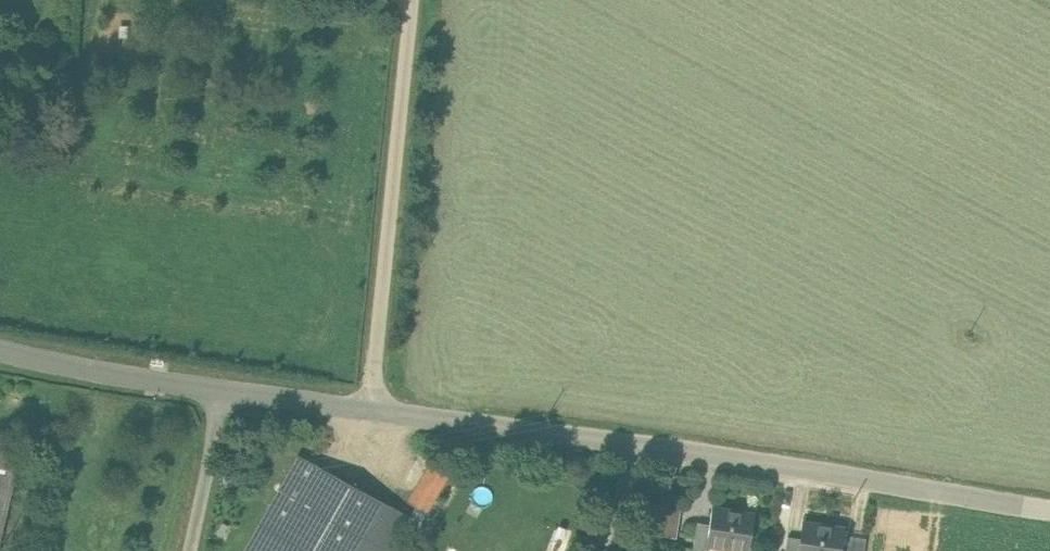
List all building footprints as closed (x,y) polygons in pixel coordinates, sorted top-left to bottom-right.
[(20,453),(0,449),(0,538),(20,453)] [(243,550),(288,550),(333,472),(299,453),(243,550)] [(435,455),(408,501),(427,512),(454,466),(435,455)] [(288,550),(344,550),(376,497),(333,472),(288,550)] [(344,550),(389,550),(393,543),(409,516),(376,497),(344,550)] [(651,531),(677,536),(683,507),(656,502),(651,531)] [(754,514),(713,507),(710,523),(707,544),(708,544),(749,550),(754,514)] [(698,521),(693,550),(707,550),(708,544),(707,544),(710,523),(698,521)] [(803,521),(801,538),(799,550),(841,550),(845,528),(803,521)] [(788,536),(785,550),(799,550),(801,538),(788,536)]
